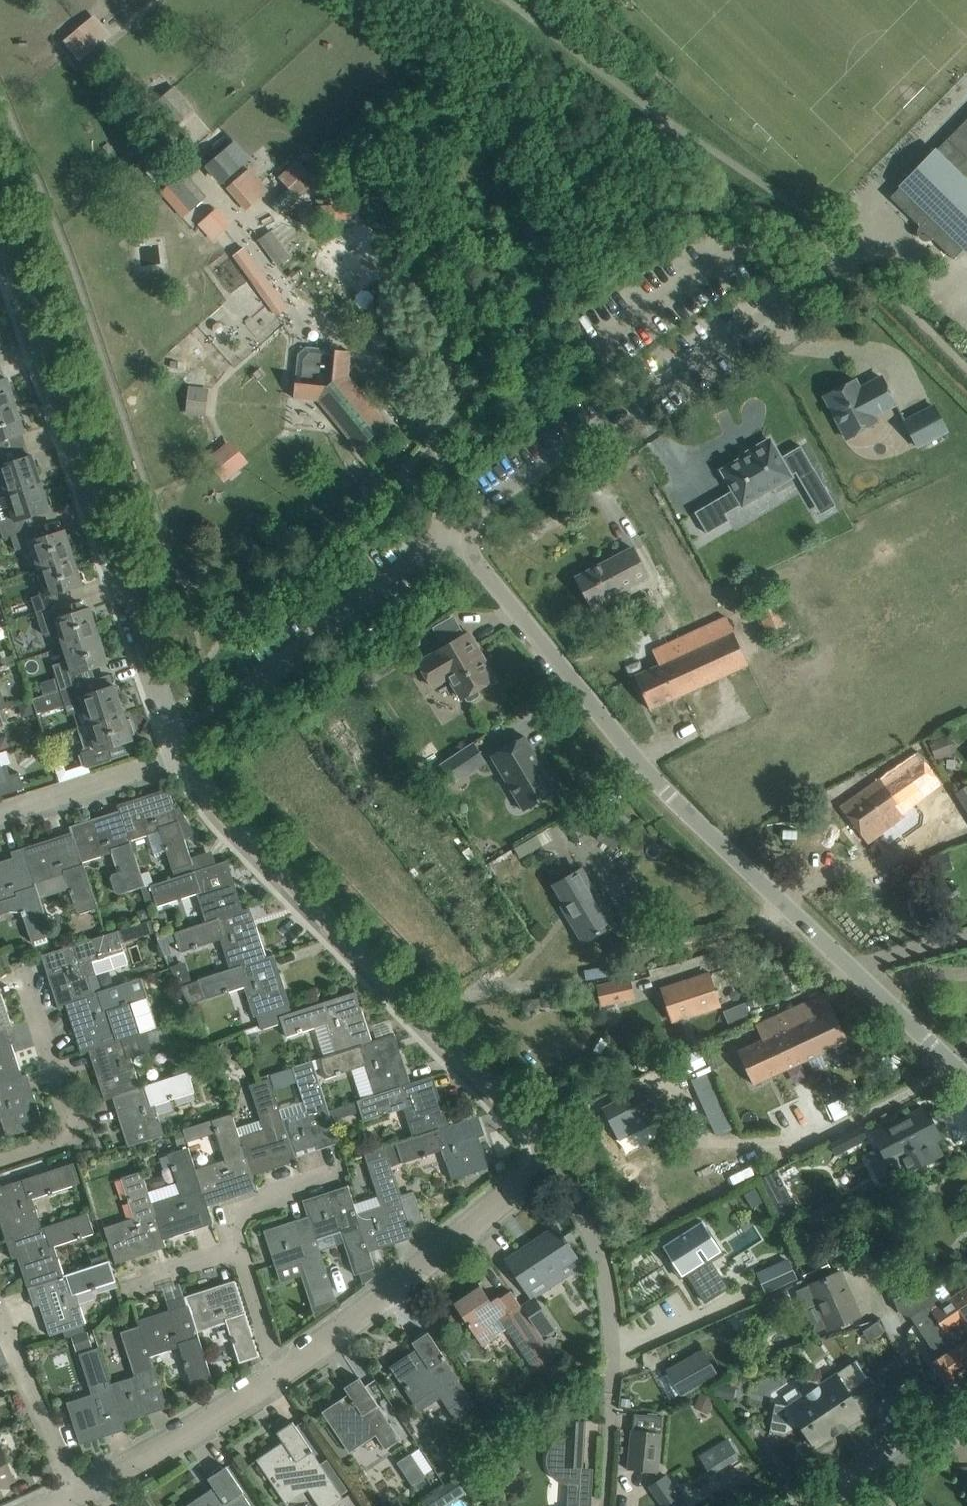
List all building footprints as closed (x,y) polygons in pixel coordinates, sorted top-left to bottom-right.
[(93,50),(85,40),(99,28),(91,19),(71,36),(66,39),(82,59),(87,55),(93,50)] [(170,91),(159,100),(179,124),(190,114),(170,91)] [(948,140),(966,158),(966,120),(948,140)] [(935,150),(901,185),(903,186),(891,198),(955,260),(966,248),(966,249),(966,158),(948,140),(937,151),(935,150)] [(223,152),(207,166),(221,182),(237,168),(223,152)] [(268,190),(250,169),(228,188),(246,209),(268,190)] [(337,219),(350,221),(352,207),(339,205),(317,206),(298,211),(301,224),(321,219),(337,219)] [(217,237),(226,229),(211,212),(202,220),(217,237)] [(261,237),(281,265),(295,256),(275,228),(261,237)] [(251,243),(238,251),(274,315),(287,308),(251,243)] [(232,253),(213,268),(233,292),(251,278),(232,253)] [(358,449),(388,425),(348,376),(351,352),(307,347),(298,354),(294,398),(318,400),(358,449)] [(860,388),(855,380),(825,396),(847,438),(878,422),(874,415),(896,404),(882,377),(860,388)] [(16,405),(7,378),(0,380),(0,410),(16,405)] [(206,415),(207,393),(188,392),(187,414),(206,415)] [(918,447),(948,432),(932,404),(903,419),(918,447)] [(25,432),(16,405),(0,410),(0,440),(25,432)] [(815,471),(801,446),(780,458),(770,440),(752,450),(753,452),(723,470),(734,489),(724,495),(716,500),(725,514),(742,504),(743,505),(771,488),(775,486),(778,491),(792,483),(789,478),(791,476),(792,475),(796,473),(800,480),(815,471)] [(241,465),(227,447),(211,460),(226,478),(241,465)] [(1,478),(7,493),(41,482),(32,455),(6,463),(2,452),(0,452),(0,478),(1,478)] [(7,519),(0,521),(0,526),(4,537),(12,535),(27,529),(24,518),(50,510),(41,482),(7,493),(11,506),(4,508),(7,519)] [(17,550),(25,547),(28,556),(34,554),(39,568),(73,557),(65,530),(39,538),(35,527),(27,529),(12,535),(17,550)] [(633,548),(576,577),(593,610),(611,600),(609,596),(648,576),(642,565),(633,548)] [(43,581),(38,583),(41,593),(31,597),(36,612),(60,604),(57,593),(82,585),(73,557),(39,568),(43,581)] [(36,612),(45,637),(59,632),(64,646),(98,635),(89,607),(64,616),(60,604),(36,612)] [(448,643),(466,632),(456,614),(437,625),(448,643)] [(663,663),(635,676),(650,709),(749,663),(729,616),(675,640),(656,649),(663,663)] [(469,632),(453,641),(435,652),(435,653),(418,663),(431,686),(449,676),(462,699),(464,697),(467,701),(470,702),(479,697),(480,693),(478,689),(493,680),(482,662),(481,663),(474,651),(478,649),(469,632)] [(68,658),(62,660),(66,670),(56,673),(62,690),(85,682),(82,670),(107,662),(98,635),(64,646),(68,658)] [(75,700),(78,710),(84,708),(89,724),(124,713),(115,685),(89,693),(85,682),(62,690),(37,698),(42,712),(67,704),(67,703),(75,700)] [(30,702),(18,706),(20,712),(28,716),(34,714),(30,702)] [(89,724),(93,735),(87,738),(90,747),(81,751),(86,767),(110,760),(107,748),(132,740),(124,713),(89,724)] [(491,755),(524,810),(557,791),(525,736),(491,755)] [(487,762),(474,741),(435,767),(449,787),(487,762)] [(879,778),(855,794),(840,806),(868,843),(905,815),(902,811),(940,783),(918,752),(879,779),(879,778)] [(24,788),(19,772),(10,775),(7,766),(2,767),(0,761),(0,795),(24,788)] [(955,793),(966,812),(966,785),(955,793)] [(168,788),(167,788),(168,792),(151,797),(150,794),(117,804),(119,810),(130,839),(160,830),(174,870),(176,877),(195,870),(184,838),(195,831),(179,806),(175,808),(168,788)] [(941,810),(950,827),(945,830),(951,842),(963,838),(966,835),(966,822),(954,802),(941,810)] [(69,826),(71,832),(81,862),(84,861),(113,851),(119,872),(113,874),(111,878),(115,891),(119,894),(141,887),(145,886),(130,839),(119,810),(108,814),(109,817),(104,819),(103,815),(69,826)] [(614,847),(625,827),(607,817),(596,837),(614,847)] [(81,862),(71,832),(23,847),(35,883),(64,873),(77,913),(98,906),(84,861),(81,862)] [(23,912),(32,941),(51,935),(35,883),(23,847),(11,851),(14,861),(9,863),(7,859),(0,861),(0,914),(11,910),(23,912)] [(475,856),(469,848),(463,852),(469,861),(475,856)] [(176,877),(151,885),(155,898),(157,905),(197,892),(207,921),(207,922),(243,910),(242,910),(226,860),(195,870),(176,877)] [(574,916),(571,918),(584,941),(612,924),(580,870),(555,884),(574,916)] [(145,886),(141,887),(146,901),(155,898),(151,885),(151,884),(145,886)] [(175,931),(181,951),(221,938),(231,969),(266,957),(250,907),(242,910),(243,910),(207,922),(207,921),(175,931)] [(142,911),(138,917),(140,921),(149,919),(146,910),(142,911)] [(51,972),(47,973),(58,1006),(69,1002),(69,1001),(93,993),(88,976),(127,963),(116,930),(60,948),(41,955),(42,956),(45,955),(51,972)] [(190,1003),(204,999),(244,986),(254,1016),(256,1016),(289,1005),(290,1005),(273,954),(266,957),(231,969),(180,985),(190,1003)] [(660,989),(670,1021),(719,1005),(709,974),(660,989)] [(74,1019),(71,1020),(81,1053),(93,1049),(92,1047),(140,1031),(132,1002),(147,997),(141,977),(93,993),(69,1001),(69,1002),(74,1019)] [(601,1006),(636,998),(631,977),(596,984),(601,1006)] [(260,1028),(282,1021),(287,1036),(326,1023),(336,1052),(372,1041),(356,991),(291,1012),(289,1005),(256,1016),(260,1028)] [(766,1038),(755,1044),(738,1051),(753,1084),(803,1061),(820,1054),(830,1049),(848,1041),(826,992),(807,1001),(780,1013),(759,1023),(766,1038)] [(3,1028),(3,1029),(12,1026),(1,993),(0,993),(0,1029),(3,1028)] [(742,1017),(750,1014),(745,1001),(736,1005),(742,1017)] [(98,1066),(94,1067),(105,1100),(116,1096),(116,1095),(140,1087),(131,1056),(171,1044),(166,1024),(140,1031),(92,1047),(93,1049),(98,1066)] [(22,1075),(12,1044),(8,1045),(3,1029),(3,1028),(0,1029),(0,1082),(22,1075)] [(394,1033),(372,1041),(336,1052),(319,1058),(326,1078),(366,1065),(375,1093),(410,1083),(394,1033)] [(723,1063),(717,1049),(706,1054),(712,1068),(723,1063)] [(665,1075),(680,1111),(704,1101),(718,1134),(736,1127),(706,1057),(665,1075)] [(188,1071),(198,1068),(196,1060),(185,1063),(188,1071)] [(333,1123),(313,1060),(292,1067),(307,1111),(285,1118),(295,1152),(324,1143),(325,1147),(339,1142),(333,1123)] [(116,1096),(121,1113),(118,1114),(128,1146),(163,1135),(154,1105),(193,1092),(190,1079),(201,1076),(198,1068),(188,1071),(188,1072),(140,1087),(116,1095),(116,1096)] [(24,1077),(28,1076),(27,1074),(22,1075),(0,1082),(0,1113),(7,1136),(44,1124),(33,1092),(30,1093),(24,1077)] [(375,1093),(358,1099),(364,1120),(403,1107),(413,1137),(449,1125),(433,1075),(410,1083),(375,1093)] [(285,1118),(271,1077),(250,1084),(261,1118),(238,1126),(252,1171),(281,1161),(283,1165),(297,1160),(295,1152),(285,1118)] [(616,1143),(660,1121),(644,1088),(600,1110),(616,1143)] [(857,1111),(852,1096),(830,1103),(835,1118),(857,1111)] [(871,1159),(870,1160),(881,1181),(882,1180),(894,1175),(900,1171),(901,1172),(917,1164),(918,1166),(943,1154),(936,1140),(941,1138),(934,1125),(931,1127),(927,1120),(931,1118),(925,1106),(909,1114),(872,1132),(882,1154),(871,1159)] [(238,1126),(234,1112),(212,1119),(225,1160),(196,1169),(207,1205),(239,1195),(238,1191),(254,1186),(255,1189),(258,1189),(252,1171),(238,1126)] [(449,1125),(413,1137),(396,1143),(384,1146),(393,1172),(398,1170),(393,1152),(398,1151),(402,1163),(442,1150),(452,1180),(488,1168),(472,1117),(449,1125)] [(842,1151),(843,1152),(869,1139),(862,1125),(830,1142),(836,1154),(842,1151)] [(393,1172),(384,1146),(364,1152),(381,1205),(357,1212),(368,1248),(399,1238),(400,1241),(413,1237),(410,1225),(401,1198),(393,1172)] [(196,1169),(188,1147),(168,1153),(181,1193),(152,1202),(163,1239),(164,1239),(195,1229),(194,1225),(210,1220),(211,1224),(213,1223),(207,1205),(196,1169)] [(0,1186),(0,1221),(6,1241),(16,1238),(15,1236),(42,1227),(32,1197),(80,1181),(74,1162),(0,1186)] [(731,1187),(757,1175),(750,1162),(724,1174),(731,1187)] [(163,1244),(164,1247),(166,1247),(164,1239),(163,1239),(152,1202),(142,1171),(121,1177),(134,1217),(104,1227),(116,1263),(148,1253),(147,1249),(163,1244)] [(781,1175),(768,1180),(778,1202),(790,1197),(781,1175)] [(303,1200),(304,1203),(308,1216),(316,1238),(340,1230),(355,1274),(375,1268),(368,1248),(357,1212),(354,1205),(348,1186),(334,1190),(336,1194),(306,1203),(305,1200),(303,1200)] [(754,1188),(744,1195),(753,1208),(763,1202),(754,1188)] [(415,1194),(401,1198),(410,1225),(423,1221),(415,1194)] [(815,1234),(849,1218),(840,1199),(806,1215),(815,1234)] [(757,1263),(781,1254),(763,1208),(740,1216),(757,1263)] [(21,1254),(18,1255),(28,1288),(37,1285),(37,1283),(64,1274),(55,1246),(94,1233),(90,1221),(87,1214),(87,1212),(42,1227),(15,1236),(16,1238),(21,1254)] [(94,1212),(87,1214),(90,1221),(96,1219),(94,1212)] [(276,1268),(301,1260),(316,1304),(336,1298),(316,1238),(308,1216),(295,1220),(297,1224),(267,1233),(266,1230),(264,1230),(276,1268)] [(702,1221),(663,1246),(672,1260),(669,1262),(669,1263),(670,1262),(680,1277),(687,1273),(705,1302),(711,1298),(712,1299),(723,1292),(719,1285),(724,1282),(708,1258),(721,1250),(708,1230),(709,1230),(709,1228),(707,1229),(706,1227),(702,1221)] [(567,1239),(564,1235),(563,1236),(558,1227),(507,1261),(526,1289),(576,1256),(566,1240),(567,1239)] [(871,1253),(860,1258),(866,1272),(877,1267),(871,1253)] [(806,1282),(832,1271),(826,1257),(800,1269),(806,1282)] [(765,1292),(795,1280),(787,1259),(757,1270),(765,1292)] [(50,1335),(86,1324),(76,1293),(116,1280),(109,1260),(64,1274),(37,1283),(37,1285),(43,1302),(39,1303),(50,1335)] [(810,1285),(796,1290),(804,1309),(818,1303),(828,1329),(859,1315),(855,1306),(841,1271),(810,1284),(810,1285)] [(219,1289),(217,1286),(184,1296),(188,1308),(197,1332),(227,1323),(239,1363),(259,1356),(235,1280),(234,1280),(235,1284),(219,1289)] [(508,1329),(534,1371),(554,1357),(541,1336),(522,1306),(511,1290),(499,1298),(498,1295),(490,1300),(480,1285),(479,1286),(481,1288),(456,1304),(455,1302),(454,1303),(461,1314),(465,1319),(482,1345),(495,1337),(508,1329)] [(918,1290),(945,1331),(961,1321),(966,1330),(966,1287),(962,1291),(942,1304),(929,1286),(918,1290)] [(894,1299),(899,1312),(911,1317),(929,1344),(942,1336),(951,1349),(938,1358),(931,1362),(948,1387),(949,1386),(953,1386),(957,1383),(958,1380),(959,1379),(957,1375),(966,1368),(966,1330),(961,1321),(945,1331),(918,1290),(894,1299)] [(555,1329),(546,1315),(535,1298),(522,1306),(541,1336),(542,1337),(555,1329)] [(170,1309),(138,1320),(139,1325),(144,1339),(150,1355),(179,1346),(192,1386),(212,1380),(197,1332),(188,1308),(172,1313),(170,1309)] [(867,1328),(874,1339),(886,1331),(879,1320),(867,1328)] [(144,1339),(139,1325),(121,1331),(134,1375),(110,1383),(122,1418),(152,1408),(153,1412),(167,1407),(150,1355),(144,1339)] [(92,1330),(75,1329),(73,1348),(90,1349),(92,1330)] [(394,1364),(392,1365),(400,1377),(406,1385),(405,1386),(408,1391),(409,1390),(415,1398),(422,1409),(440,1397),(448,1408),(455,1418),(475,1405),(468,1395),(444,1359),(445,1358),(439,1348),(428,1332),(412,1342),(418,1351),(395,1366),(394,1364)] [(81,1439),(110,1430),(112,1434),(126,1429),(122,1418),(110,1383),(98,1347),(79,1353),(93,1398),(68,1406),(80,1444),(82,1443),(81,1439)] [(704,1349),(666,1370),(681,1397),(719,1376),(704,1349)] [(809,1379),(807,1380),(805,1381),(840,1432),(865,1415),(866,1414),(867,1412),(868,1411),(868,1408),(868,1407),(868,1405),(868,1404),(868,1402),(867,1401),(866,1400),(865,1398),(864,1398),(863,1397),(861,1396),(859,1395),(857,1395),(856,1395),(854,1396),(852,1396),(851,1397),(848,1392),(869,1378),(856,1359),(820,1383),(818,1381),(813,1379),(811,1379),(809,1379)] [(898,1359),(875,1374),(882,1385),(883,1386),(884,1388),(886,1389),(888,1390),(891,1390),(893,1390),(895,1389),(897,1388),(907,1381),(898,1359)] [(331,1421),(330,1422),(333,1427),(334,1426),(350,1450),(375,1433),(384,1447),(399,1438),(376,1404),(377,1403),(359,1377),(344,1387),(350,1396),(327,1412),(326,1409),(324,1410),(331,1421)] [(773,1411),(769,1431),(785,1434),(800,1424),(816,1447),(817,1449),(819,1450),(821,1451),(823,1452),(825,1452),(828,1452),(829,1452),(830,1451),(831,1451),(833,1449),(834,1448),(835,1446),(836,1444),(836,1443),(836,1441),(836,1440),(836,1438),(835,1437),(834,1435),(840,1432),(805,1381),(804,1382),(802,1384),(801,1385),(800,1387),(800,1388),(800,1390),(800,1392),(800,1393),(800,1395),(801,1396),(787,1406),(774,1403),(773,1411)] [(622,1399),(621,1406),(631,1408),(632,1400),(622,1399)] [(663,1417),(633,1414),(632,1430),(628,1469),(658,1472),(662,1433),(663,1417)] [(548,1452),(546,1459),(547,1465),(549,1471),(551,1475),(557,1480),(563,1483),(569,1484),(581,1485),(582,1467),(584,1435),(585,1421),(565,1420),(564,1434),(564,1438),(560,1439),(560,1440),(555,1442),(550,1447),(548,1452)] [(285,1444),(262,1459),(260,1457),(259,1458),(267,1470),(272,1476),(281,1490),(289,1501),(307,1488),(319,1505),(330,1505),(343,1497),(304,1438),(293,1421),(277,1432),(285,1444)] [(711,1473),(738,1457),(727,1440),(700,1456),(711,1473)] [(14,1479),(10,1470),(0,1447),(0,1485),(14,1479)] [(208,1478),(215,1490),(191,1505),(251,1505),(241,1492),(243,1491),(237,1483),(226,1466),(208,1478)] [(666,1475),(650,1486),(664,1505),(688,1505),(666,1475)] [(454,1499),(462,1494),(464,1493),(455,1479),(453,1480),(445,1485),(454,1499)] [(569,1484),(568,1505),(580,1505),(581,1485),(569,1484)]
